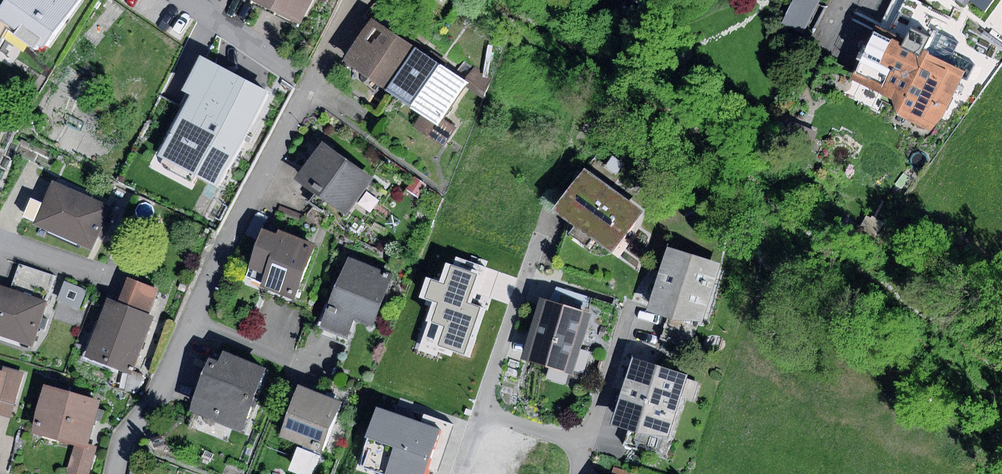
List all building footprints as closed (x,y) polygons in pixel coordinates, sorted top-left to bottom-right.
[(8,30),(38,53),(78,0),(5,0),(1,5),(0,5),(0,44),(8,30)] [(277,8),(301,20),(312,0),(281,0),(277,8)] [(807,0),(794,0),(782,24),(803,34),(818,5),(807,0)] [(968,1),(984,13),(993,0),(969,0),(968,1)] [(418,47),(373,17),(344,62),(389,91),(418,47)] [(893,100),(898,114),(928,53),(936,38),(911,26),(903,43),(874,29),(854,70),(849,79),(893,100)] [(469,81),(418,47),(389,91),(421,112),(412,126),(443,147),(456,128),(443,119),(469,81)] [(966,71),(928,53),(898,114),(930,130),(944,117),(966,71)] [(268,91),(201,54),(181,90),(190,95),(157,155),(216,187),(268,91)] [(854,70),(828,58),(814,87),(841,99),(849,79),(854,70)] [(476,68),(469,88),(484,98),(491,77),(476,68)] [(373,177),(322,141),(294,180),(346,216),(373,177)] [(645,209),(585,166),(555,209),(570,220),(615,252),(645,209)] [(414,177),(406,189),(419,197),(427,185),(414,177)] [(110,206),(53,182),(35,225),(92,249),(101,227),(110,206)] [(868,214),(860,229),(877,237),(885,223),(868,214)] [(615,252),(570,220),(557,265),(607,282),(615,252)] [(277,234),(262,228),(247,269),(264,275),(259,288),(294,301),(316,244),(279,230),(277,234)] [(722,263),(667,246),(648,311),(669,316),(676,318),(704,321),(722,263)] [(393,275),(348,258),(328,310),(356,320),(373,327),(393,275)] [(486,308),(466,302),(476,273),(445,263),(439,281),(425,277),(419,298),(431,302),(425,321),(428,321),(418,350),(436,356),(438,352),(451,356),(453,352),(470,357),(486,308)] [(20,264),(12,290),(46,301),(55,275),(20,264)] [(128,277),(118,302),(150,314),(159,289),(128,277)] [(88,290),(63,281),(57,300),(82,309),(88,290)] [(557,286),(553,301),(592,313),(596,299),(557,286)] [(0,287),(0,337),(32,347),(46,301),(12,290),(0,287)] [(553,301),(540,297),(521,359),(574,375),(592,313),(553,301)] [(118,302),(108,298),(86,357),(131,374),(154,315),(150,314),(118,302)] [(356,320),(328,310),(321,329),(348,339),(356,320)] [(676,318),(669,316),(662,341),(695,351),(704,321),(676,318)] [(219,362),(210,358),(190,410),(242,431),(267,369),(223,352),(219,362)] [(688,375),(633,359),(613,425),(629,430),(669,442),(683,397),(693,401),(699,381),(688,378),(688,375)] [(7,372),(0,397),(0,414),(13,418),(25,371),(8,367),(7,372)] [(322,376),(315,395),(339,404),(347,407),(354,388),(322,376)] [(101,400),(45,385),(32,432),(75,445),(87,448),(101,400)] [(300,389),(282,436),(305,445),(303,449),(297,446),(288,469),(300,473),(312,473),(339,404),(315,395),(300,389)] [(378,408),(358,468),(377,473),(427,473),(442,428),(378,408)] [(669,442),(629,430),(624,448),(664,460),(669,442)] [(161,436),(150,439),(154,448),(164,445),(161,436)] [(75,445),(67,472),(74,473),(90,473),(97,450),(87,448),(75,445)]
